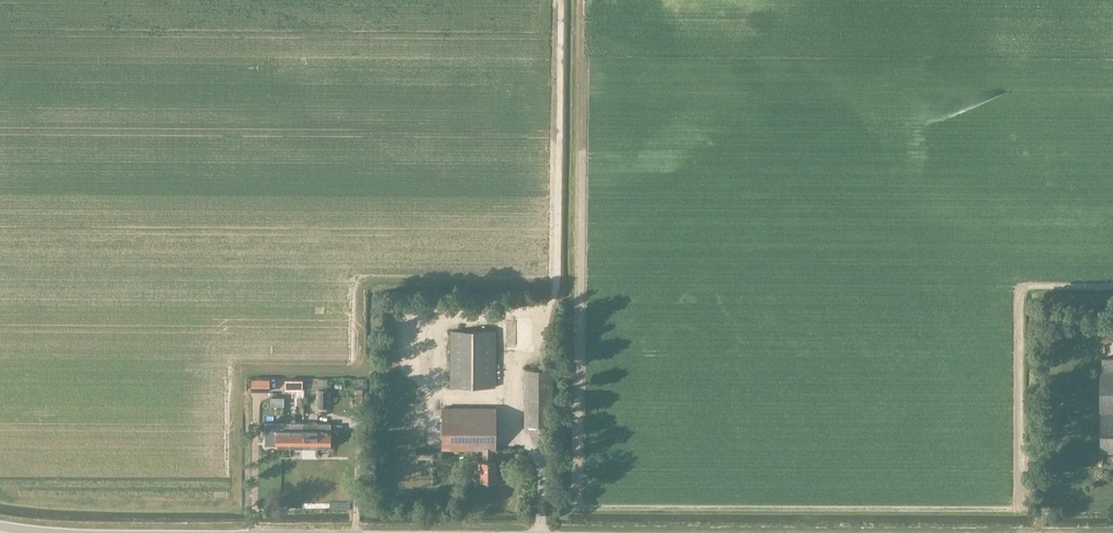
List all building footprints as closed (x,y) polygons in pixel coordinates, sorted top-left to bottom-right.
[(528,352),(529,323),(504,323),(504,351),(528,352)] [(449,331),(449,386),(494,387),(494,331),(449,331)] [(529,352),(519,354),(521,368),(531,367),(529,352)] [(1102,357),(1101,410),(1101,451),(1112,451),(1112,357),(1102,357)] [(552,425),(552,368),(523,368),(523,425),(552,425)] [(269,391),(269,380),(250,380),(250,391),(269,391)] [(317,407),(326,407),(326,389),(317,389),(317,407)] [(293,407),(284,407),(284,418),(293,418),(293,407)] [(494,449),(494,442),(494,408),(442,407),(441,449),(482,449),(482,460),(480,460),(479,480),(494,480),(494,460),(491,460),(492,449),(494,449)] [(317,422),(311,421),(311,422),(304,422),(304,424),(303,446),(317,446),(317,422)] [(290,446),(290,422),(265,422),(265,445),(276,445),(276,446),(290,446)] [(296,424),(296,422),(290,422),(290,446),(303,446),(304,424),(296,424)] [(317,422),(317,446),(331,446),(331,422),(317,422)]
